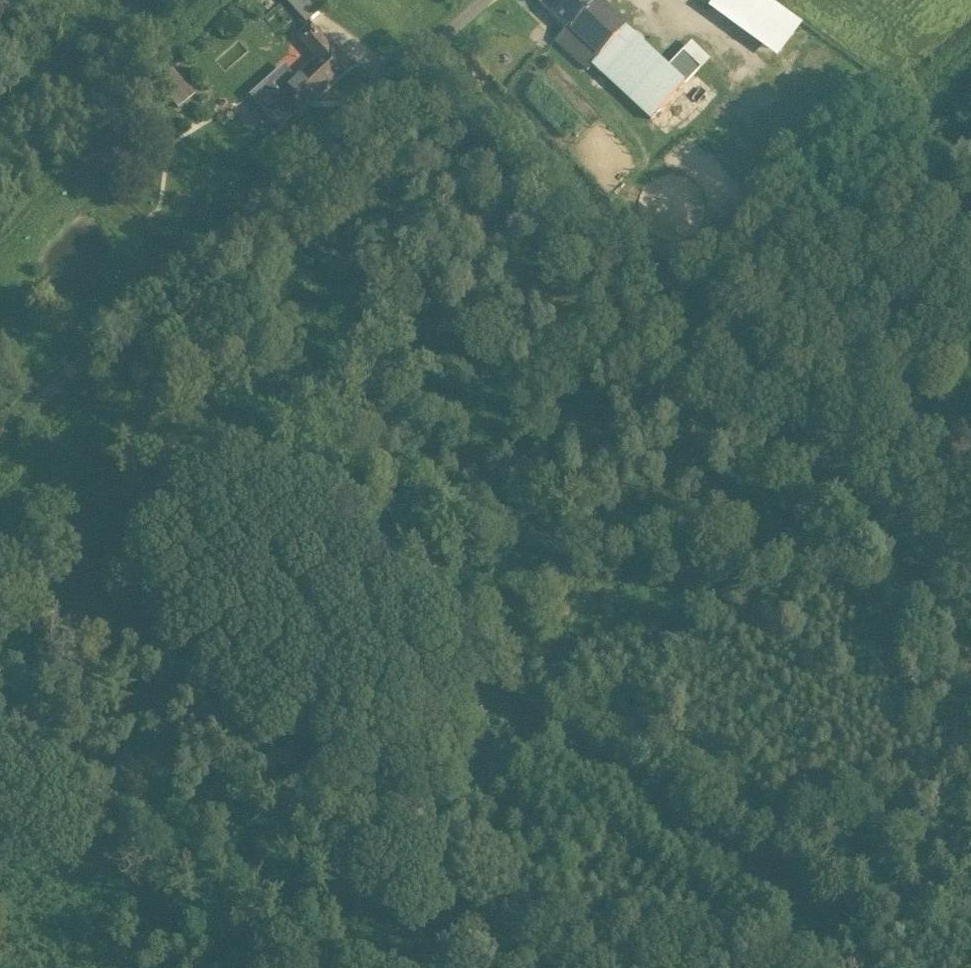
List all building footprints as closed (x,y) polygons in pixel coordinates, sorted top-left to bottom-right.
[(312,0),(290,0),(311,23),(323,12),(312,0)] [(539,2),(568,29),(600,59),(626,31),(627,30),(595,0),(541,0),(539,2)] [(767,0),(718,0),(710,10),(793,72),(818,38),(767,0)] [(320,61),(279,97),(267,83),(251,98),(280,131),(295,118),(351,68),(333,48),(331,50),(312,28),(300,39),(320,61)] [(600,59),(568,29),(555,43),(587,73),(591,68),(600,59)] [(667,70),(626,31),(600,59),(591,68),(600,76),(650,122),(684,86),(667,70)] [(682,54),(667,70),(684,86),(685,87),(700,71),(682,54)] [(171,67),(153,83),(178,109),(195,93),(171,67)] [(600,76),(591,68),(587,73),(596,81),(600,76)]
